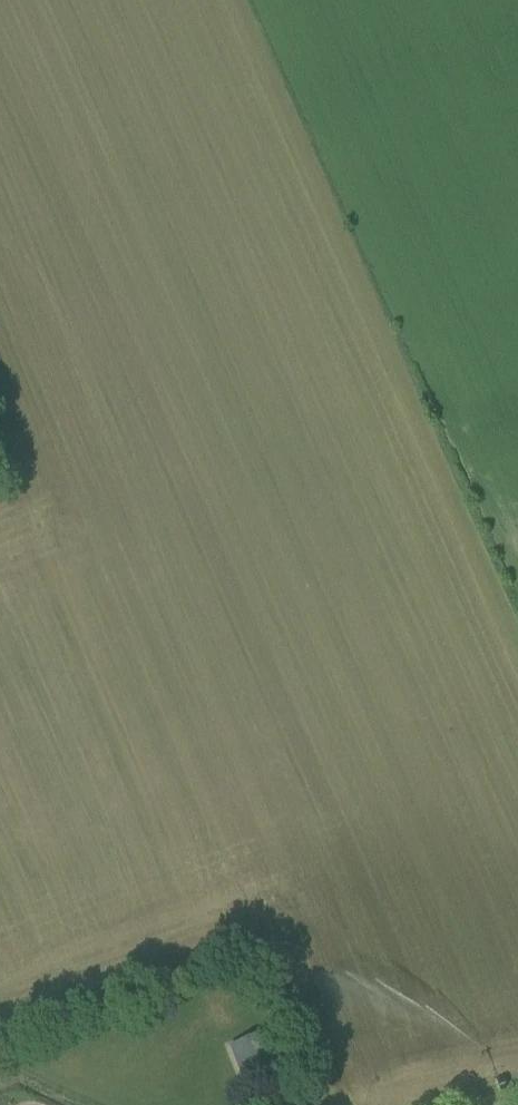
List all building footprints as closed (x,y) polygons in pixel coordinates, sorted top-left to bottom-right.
[(230,1047),(250,1097),(283,1084),(263,1033),(230,1047)]
